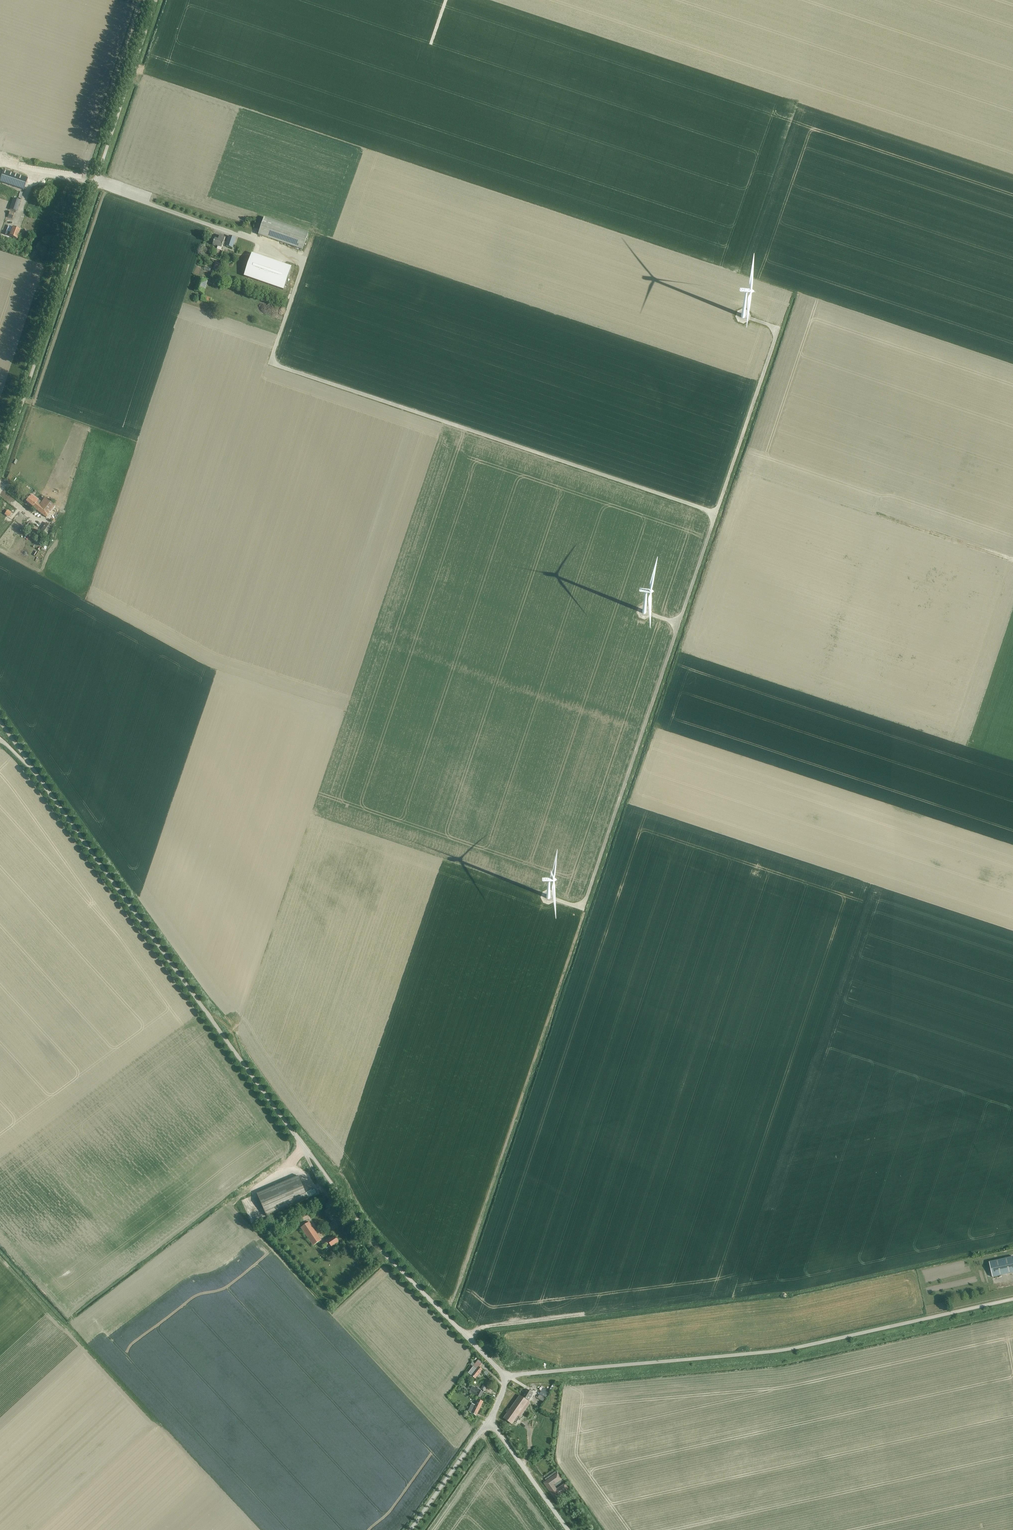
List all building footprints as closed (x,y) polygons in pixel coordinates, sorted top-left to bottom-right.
[(1,176),(0,180),(0,182),(24,190),(28,179),(3,170),(1,176)] [(16,212),(20,200),(13,198),(10,209),(16,212)] [(302,249),(308,232),(264,217),(258,234),(302,249)] [(16,239),(20,230),(12,227),(11,231),(8,230),(6,235),(16,239)] [(232,248),(235,238),(229,236),(227,243),(224,242),(225,238),(220,236),(218,240),(215,239),(213,245),(222,248),(223,245),(232,248)] [(292,267),(252,254),(251,256),(244,277),(251,279),(284,290),(292,267)] [(203,294),(207,281),(199,278),(195,291),(203,294)] [(210,303),(212,298),(202,295),(200,300),(210,303)] [(46,518),(55,506),(45,498),(40,505),(36,502),(38,500),(31,495),(26,502),(46,518)] [(46,537),(53,527),(46,522),(40,531),(31,524),(28,528),(33,532),(34,531),(38,534),(39,532),(46,537)] [(266,1216),(308,1199),(298,1176),(257,1194),(266,1216)] [(301,1228),(302,1229),(313,1246),(322,1240),(309,1222),(301,1228)] [(324,1240),(322,1241),(321,1242),(324,1247),(329,1243),(331,1247),(339,1242),(335,1236),(331,1238),(330,1237),(324,1241),(324,1240)] [(989,1262),(993,1277),(1012,1272),(1012,1257),(989,1262)] [(475,1378),(482,1370),(479,1367),(481,1364),(480,1363),(479,1363),(477,1361),(475,1364),(473,1367),(468,1373),(475,1378)] [(483,1392),(475,1387),(472,1386),(469,1392),(480,1398),(483,1392)] [(528,1400),(533,1393),(526,1390),(522,1397),(528,1400)] [(504,1418),(512,1424),(515,1421),(516,1422),(530,1403),(520,1396),(504,1418)] [(476,1415),(483,1402),(478,1400),(475,1405),(472,1404),(468,1411),(476,1415)] [(545,1485),(555,1499),(569,1489),(558,1472),(557,1473),(556,1471),(545,1479),(548,1483),(545,1485)]
